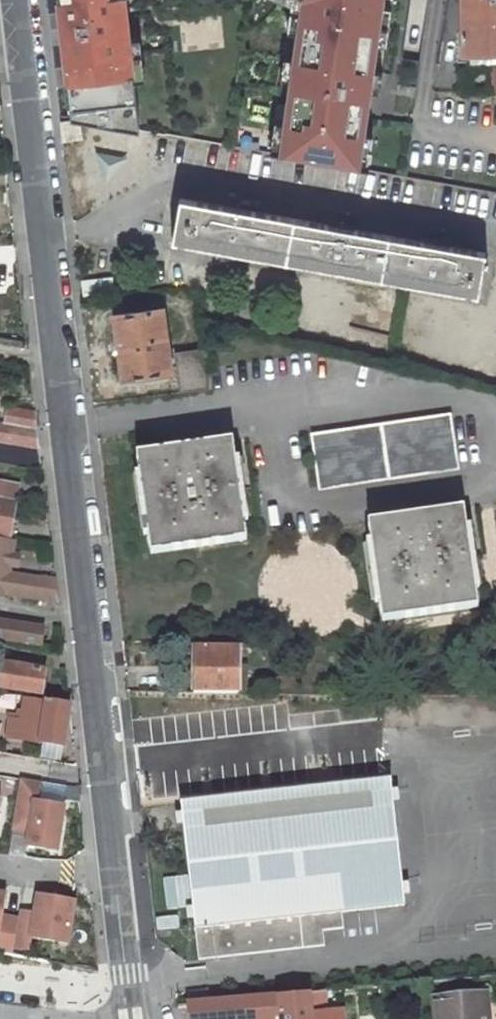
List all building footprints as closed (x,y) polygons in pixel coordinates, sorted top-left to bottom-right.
[(70,118),(81,120),(140,131),(127,0),(57,0),(70,118)] [(280,154),(361,170),(385,0),(300,0),(280,154)] [(495,47),(495,0),(460,0),(461,29),(457,29),(457,48),(493,47),(495,47)] [(129,158),(95,150),(106,184),(129,158)] [(484,293),(491,250),(181,195),(173,239),(484,293)] [(166,307),(112,314),(121,380),(174,373),(166,307)] [(35,408),(9,405),(5,421),(38,427),(35,408)] [(459,465),(451,413),(317,432),(324,482),(459,465)] [(40,449),(38,427),(5,421),(0,420),(0,442),(40,449)] [(249,536),(236,437),(141,450),(155,549),(249,536)] [(0,478),(0,492),(17,495),(18,482),(0,478)] [(9,533),(17,495),(0,492),(0,532),(9,533)] [(384,619),(478,606),(464,506),(370,520),(384,619)] [(9,570),(14,534),(9,533),(0,532),(0,585),(37,591),(59,590),(59,574),(55,572),(39,574),(9,570)] [(0,618),(0,634),(38,640),(41,624),(0,618)] [(242,691),(242,647),(198,645),(197,690),(242,691)] [(0,678),(0,686),(42,693),(46,672),(2,665),(0,678)] [(70,702),(47,698),(45,706),(23,702),(22,708),(1,704),(0,711),(0,719),(9,721),(6,737),(61,747),(70,702)] [(411,901),(395,774),(186,799),(205,957),(332,942),(330,926),(352,923),(350,908),(411,901)] [(43,784),(22,781),(13,831),(30,834),(27,848),(58,853),(65,809),(39,804),(43,784)] [(0,889),(0,927),(2,927),(0,937),(0,949),(15,952),(16,944),(21,914),(5,911),(9,891),(0,889)] [(23,908),(21,914),(16,944),(32,947),(34,934),(70,940),(77,899),(41,892),(38,910),(23,908)] [(212,992),(212,983),(192,985),(193,993),(212,992)] [(348,1009),(316,1011),(315,1003),(329,1001),(329,987),(190,999),(193,1018),(273,1018),(280,1018),(280,1016),(285,1015),(285,1018),(349,1018),(348,1009)] [(493,988),(445,992),(447,1018),(495,1018),(495,1012),(493,988)]
